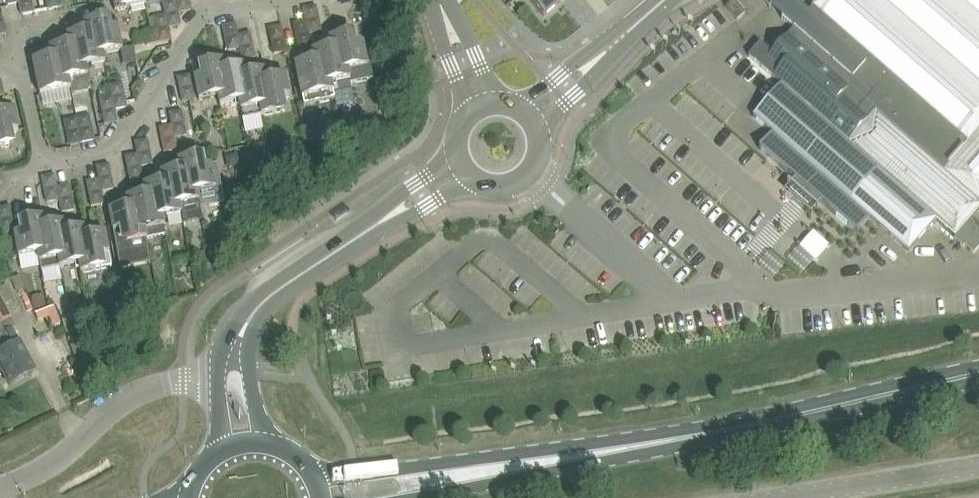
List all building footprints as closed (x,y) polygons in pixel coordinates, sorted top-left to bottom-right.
[(21,2),(20,2),(22,15),(23,14),(35,12),(33,0),(20,0),(21,2)] [(48,9),(62,7),(60,0),(46,0),(48,9)] [(116,9),(126,7),(126,8),(147,4),(146,0),(115,0),(116,9)] [(166,14),(179,13),(191,10),(189,0),(176,0),(164,2),(166,14)] [(545,16),(564,0),(531,0),(545,16)] [(735,0),(734,0),(727,6),(738,20),(746,13),(735,0)] [(752,112),(771,129),(758,143),(861,231),(872,218),(909,251),(936,220),(955,237),(956,236),(970,220),(973,216),(978,210),(978,0),(819,0),(808,13),(793,0),(783,0),(783,18),(794,29),(789,34),(772,53),(768,58),(780,69),(773,77),(776,79),(778,81),(752,112)] [(304,9),(307,21),(309,34),(310,33),(322,31),(317,6),(304,9)] [(154,17),(157,29),(169,27),(182,25),(179,13),(166,14),(154,17)] [(85,22),(87,31),(89,43),(101,41),(104,54),(105,54),(123,50),(118,27),(107,29),(105,18),(85,22)] [(312,46),(310,33),(309,34),(307,21),(295,23),(300,48),(312,46)] [(229,50),(241,48),(239,35),(236,23),(223,25),(229,50)] [(282,26),(270,28),(275,53),(287,51),(282,26)] [(172,40),(169,27),(157,29),(144,32),(147,45),(172,40)] [(106,62),(105,54),(104,54),(101,41),(89,43),(87,31),(68,35),(70,44),(72,55),(84,53),(87,66),(88,66),(106,62)] [(251,32),(239,35),(241,48),(243,60),(256,57),(251,32)] [(349,67),(353,83),(375,78),(372,64),(368,65),(363,42),(353,45),(350,34),(330,38),(332,47),(333,47),(335,56),(346,53),(349,67)] [(51,48),(53,57),(55,68),(67,66),(70,79),(71,79),(73,88),(74,91),(92,87),(88,66),(87,66),(84,53),(72,55),(70,44),(51,48)] [(333,82),(335,92),(353,88),(352,83),(353,83),(349,67),(346,53),(335,56),(333,47),(332,47),(313,51),(315,60),(317,69),(329,67),(332,82),(333,82)] [(41,95),(71,88),(73,88),(71,79),(70,79),(67,66),(55,68),(53,57),(34,61),(41,95)] [(225,69),(226,69),(224,60),(199,66),(201,77),(195,77),(200,100),(219,97),(219,96),(217,83),(228,81),(225,69)] [(336,99),(335,92),(333,82),(332,82),(329,67),(317,69),(315,60),(296,64),(305,106),(336,99)] [(245,65),(226,69),(225,69),(228,81),(217,83),(219,96),(219,97),(221,105),(240,101),(237,87),(249,84),(246,74),(247,74),(245,65)] [(265,70),(247,74),(246,74),(249,84),(237,87),(240,101),(243,119),(262,115),(260,105),(261,105),(258,92),(269,89),(267,79),(265,70)] [(191,74),(178,77),(183,102),(196,99),(191,74)] [(286,75),(267,79),(269,89),(258,92),(261,105),(260,105),(262,115),(288,109),(285,96),(290,94),(286,75)] [(114,97),(117,109),(128,107),(123,82),(112,84),(114,97)] [(116,110),(117,109),(114,97),(101,100),(105,124),(118,122),(116,110)] [(0,113),(0,148),(11,146),(8,133),(19,131),(15,110),(0,113)] [(183,110),(171,112),(176,137),(187,135),(183,110)] [(175,138),(176,137),(171,112),(170,113),(172,125),(160,127),(165,152),(178,150),(175,138)] [(90,115),(79,117),(84,142),(95,140),(90,115)] [(70,145),(84,142),(79,117),(65,120),(70,145)] [(352,138),(350,129),(342,130),(344,139),(352,138)] [(149,139),(136,141),(142,166),(153,164),(149,139)] [(141,167),(142,166),(136,141),(136,142),(138,154),(126,156),(131,181),(144,179),(141,167)] [(179,160),(181,169),(182,168),(185,182),(197,180),(199,193),(217,189),(216,184),(212,165),(207,166),(205,155),(181,160),(179,160)] [(227,157),(229,167),(240,165),(237,155),(227,157)] [(110,164),(98,166),(103,191),(115,189),(110,164)] [(102,191),(103,191),(98,166),(97,166),(99,179),(87,181),(92,206),(105,204),(102,191)] [(162,172),(164,181),(165,181),(166,182),(166,181),(168,194),(179,192),(182,205),(201,201),(199,193),(197,180),(185,182),(182,168),(181,169),(164,172),(162,172)] [(63,212),(64,212),(59,187),(58,187),(55,175),(43,177),(48,202),(61,200),(63,212)] [(145,185),(146,194),(147,194),(150,206),(161,204),(164,217),(165,217),(183,213),(182,205),(179,192),(168,194),(166,181),(166,182),(165,181),(164,181),(145,185)] [(70,184),(59,187),(64,212),(75,209),(70,184)] [(150,206),(147,194),(146,194),(127,198),(129,207),(132,219),(143,216),(146,229),(147,229),(149,238),(166,235),(165,226),(166,225),(165,217),(164,217),(161,204),(150,206)] [(3,233),(15,230),(10,205),(0,207),(0,219),(3,233)] [(129,242),(149,238),(147,229),(146,229),(143,216),(132,219),(129,207),(110,210),(114,230),(126,228),(129,242)] [(15,234),(19,253),(20,257),(39,253),(36,240),(48,237),(46,226),(44,217),(24,221),(26,231),(15,234)] [(978,230),(978,229),(971,221),(955,239),(964,247),(965,245),(978,230)] [(36,240),(39,253),(42,271),(61,266),(57,245),(69,242),(67,231),(66,231),(65,222),(46,226),(48,237),(36,240)] [(85,227),(67,231),(69,242),(57,245),(61,266),(81,262),(79,249),(90,247),(88,236),(87,236),(85,227)] [(965,245),(974,253),(978,248),(978,230),(965,245)] [(100,254),(110,252),(106,232),(88,236),(90,247),(79,249),(81,262),(83,271),(103,267),(100,254)] [(223,255),(218,241),(208,245),(213,258),(223,255)] [(12,330),(16,328),(11,319),(13,318),(0,294),(0,373),(3,372),(11,385),(35,372),(12,330)] [(44,294),(32,297),(35,309),(47,307),(44,294)] [(91,339),(81,342),(85,353),(95,350),(91,339)]
